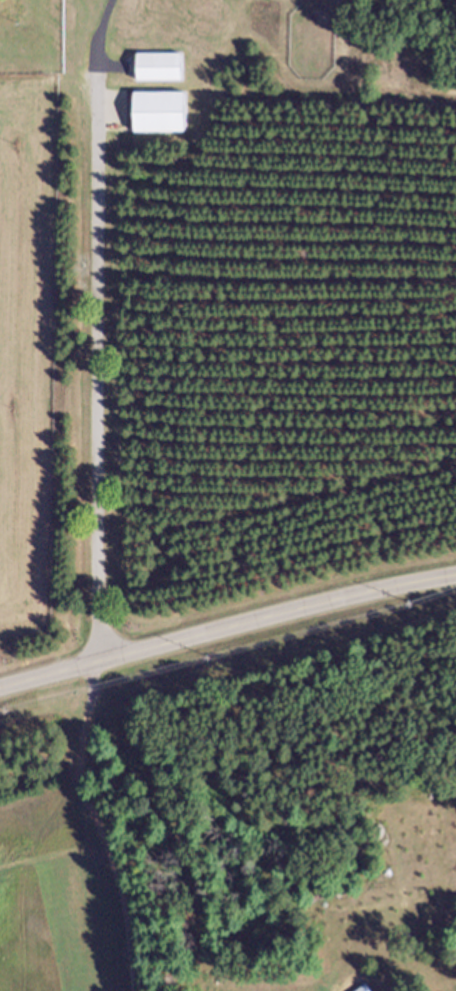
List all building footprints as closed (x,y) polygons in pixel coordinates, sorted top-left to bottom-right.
[(189,61),(141,61),(141,88),(189,88),(189,61)] [(189,99),(137,99),(137,139),(189,139),(189,99)]
